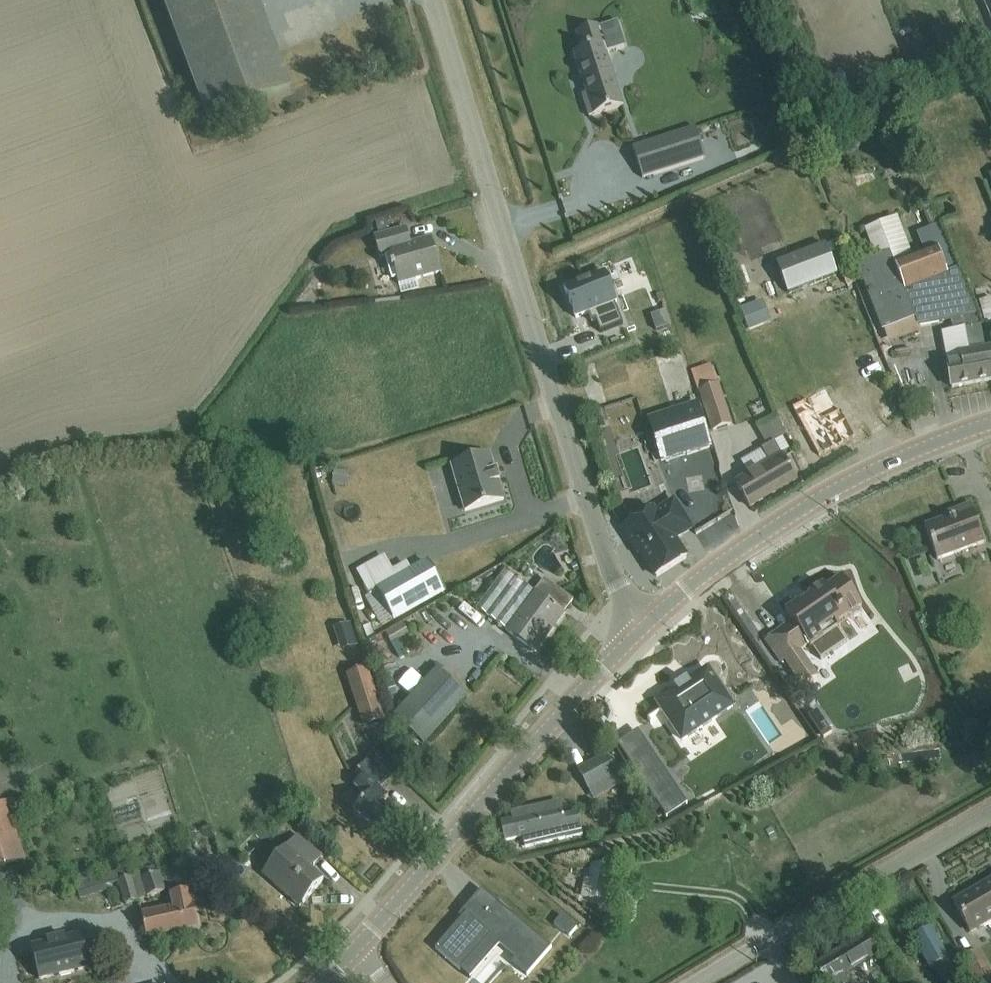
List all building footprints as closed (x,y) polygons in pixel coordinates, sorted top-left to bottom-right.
[(208,120),(291,91),(257,0),(164,0),(208,120)] [(582,51),(573,54),(586,94),(582,95),(589,117),(590,117),(623,106),(606,54),(626,48),(626,47),(618,21),(599,28),(576,35),(582,51)] [(348,64),(338,67),(343,83),(354,79),(348,64)] [(633,148),(632,148),(633,148),(638,165),(642,179),(643,178),(681,166),(705,158),(695,128),(694,128),(667,137),(635,147),(634,148),(633,148)] [(386,219),(376,222),(377,226),(379,232),(389,229),(387,223),(386,219)] [(879,258),(860,265),(860,264),(859,265),(868,288),(867,288),(870,298),(872,297),(884,327),(914,315),(918,325),(950,319),(955,331),(949,332),(954,364),(947,365),(951,388),(990,381),(990,351),(990,348),(984,349),(980,326),(940,224),(917,233),(925,253),(908,259),(894,223),(869,233),(879,258)] [(398,284),(441,272),(432,239),(411,244),(407,229),(374,238),(380,257),(390,255),(398,284)] [(778,266),(789,294),(837,275),(827,248),(778,266)] [(616,303),(605,273),(564,289),(576,318),(588,314),(592,323),(595,321),(600,333),(623,324),(615,303),(616,303)] [(855,284),(851,275),(843,278),(847,287),(855,284)] [(651,316),(656,330),(670,324),(665,311),(651,316)] [(767,312),(746,321),(749,330),(770,321),(767,312)] [(732,427),(711,364),(690,371),(710,434),(732,427)] [(854,436),(839,408),(818,420),(806,398),(789,407),(817,457),(854,436)] [(710,448),(697,405),(675,412),(647,421),(654,441),(661,464),(701,451),(707,449),(710,448)] [(770,465),(737,484),(750,507),(795,480),(782,458),(773,442),(767,446),(761,450),(770,465)] [(500,482),(497,472),(495,473),(490,455),(451,467),(465,512),(503,500),(498,483),(500,482)] [(332,484),(345,486),(347,475),(334,472),(332,484)] [(651,509),(622,528),(639,555),(641,553),(656,577),(686,558),(674,540),(691,529),(674,501),(654,514),(651,509)] [(973,505),(957,510),(958,514),(925,524),(936,559),(985,544),(973,505)] [(434,575),(427,563),(421,567),(410,572),(406,565),(390,574),(382,558),(360,570),(362,576),(365,588),(369,596),(368,596),(365,598),(371,608),(381,625),(393,618),(394,619),(408,610),(443,591),(434,575)] [(505,626),(508,628),(507,629),(537,651),(565,613),(575,600),(545,578),(536,590),(507,569),(479,607),(501,623),(500,625),(505,626)] [(792,608),(785,612),(792,622),(795,626),(808,645),(810,648),(811,648),(821,660),(821,661),(847,642),(838,629),(840,627),(838,624),(847,618),(848,617),(862,608),(858,602),(850,590),(841,578),(839,580),(834,583),(826,589),(825,587),(824,585),(819,588),(815,591),(808,596),(809,598),(799,605),(799,604),(798,603),(792,608)] [(337,624),(344,648),(357,645),(350,620),(337,624)] [(410,636),(405,625),(387,635),(393,646),(400,642),(410,636)] [(400,642),(393,646),(399,658),(406,654),(400,642)] [(796,654),(785,661),(803,687),(818,677),(808,663),(804,666),(796,654)] [(382,718),(365,667),(346,674),(363,725),(382,718)] [(438,667),(394,715),(425,743),(469,695),(438,667)] [(708,670),(698,677),(689,683),(686,680),(685,680),(687,682),(687,683),(681,687),(680,688),(677,690),(676,689),(675,687),(674,688),(676,691),(657,704),(670,723),(682,741),(708,723),(732,707),(718,685),(708,670)] [(393,682),(385,685),(388,696),(396,694),(393,682)] [(818,712),(809,718),(823,738),(832,732),(818,712)] [(687,805),(651,751),(631,765),(667,818),(687,805)] [(617,777),(605,755),(578,770),(590,791),(617,777)] [(379,835),(397,815),(384,805),(391,797),(382,789),(393,776),(371,757),(356,774),(360,777),(355,782),(359,786),(358,788),(369,798),(355,814),(379,835)] [(13,799),(0,803),(0,870),(24,862),(10,820),(19,817),(13,799)] [(566,839),(582,836),(580,824),(578,814),(564,817),(562,809),(501,823),(505,841),(522,837),(525,848),(566,839)] [(266,815),(262,819),(269,827),(274,822),(266,815)] [(284,850),(283,850),(262,874),(299,908),(325,879),(311,867),(321,856),(298,835),(284,850)] [(144,897),(163,891),(153,862),(134,869),(144,897)] [(605,902),(611,870),(595,867),(592,882),(586,881),(582,897),(598,900),(605,902)] [(121,905),(134,900),(124,869),(74,885),(78,898),(102,890),(101,886),(114,882),(121,905)] [(990,924),(990,882),(953,904),(971,935),(990,924)] [(197,928),(190,889),(169,893),(172,907),(142,912),(146,938),(197,928)] [(435,949),(450,963),(460,972),(470,980),(471,979),(461,970),(481,948),(484,945),(492,936),(493,937),(498,941),(517,957),(520,959),(518,961),(516,963),(516,964),(525,971),(527,973),(528,973),(526,974),(526,975),(527,977),(538,964),(551,948),(532,932),(499,905),(500,904),(499,904),(499,903),(498,904),(488,916),(485,919),(483,917),(482,916),(480,917),(479,918),(477,921),(476,923),(475,923),(474,921),(466,914),(462,919),(451,931),(435,949)] [(561,916),(554,925),(569,937),(576,928),(561,916)] [(931,969),(934,967),(942,982),(962,982),(968,980),(949,945),(943,948),(931,926),(911,937),(927,967),(931,969)] [(48,944),(32,948),(39,979),(89,968),(83,936),(66,940),(65,936),(47,940),(48,944)] [(865,938),(816,967),(824,982),(847,982),(848,982),(845,976),(877,957),(865,938)] [(989,971),(977,951),(963,958),(977,982),(990,982),(990,970),(989,971)]
